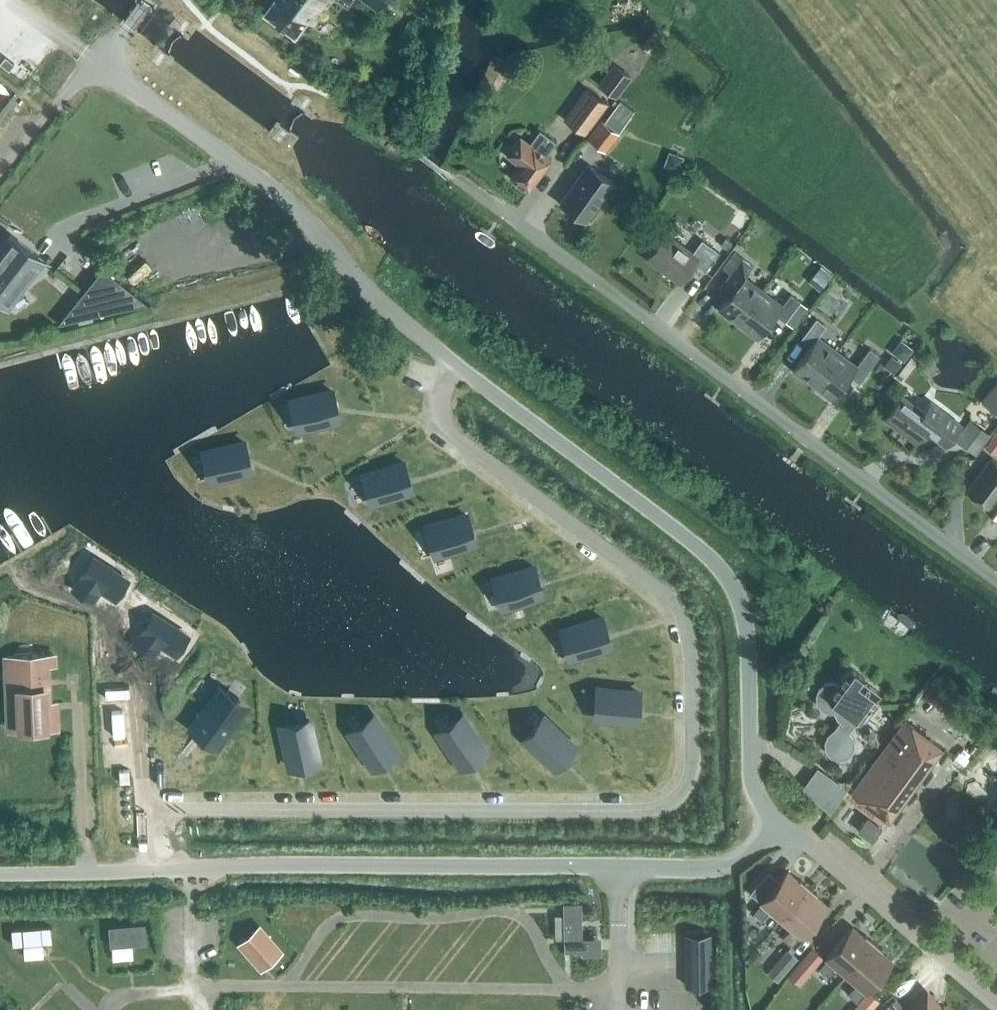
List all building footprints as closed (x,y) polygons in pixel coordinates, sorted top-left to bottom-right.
[(263,12),(295,35),(310,14),(316,19),(330,0),(273,0),(263,12)] [(422,28),(429,33),(437,20),(430,16),(422,28)] [(411,19),(404,29),(412,35),(419,25),(411,19)] [(616,64),(600,86),(616,98),(632,76),(616,64)] [(490,66),(481,86),(490,90),(498,70),(490,66)] [(586,133),(609,102),(586,86),(563,117),(586,133)] [(606,150),(634,109),(620,100),(604,121),(602,119),(589,138),(606,150)] [(529,189),(551,159),(546,155),(556,141),(540,129),(531,141),(520,133),(505,153),(520,164),(511,176),(529,189)] [(586,222),(589,218),(591,220),(601,206),(599,204),(615,181),(587,161),(558,202),(586,222)] [(38,254),(10,232),(0,245),(0,279),(0,303),(1,304),(2,303),(29,283),(23,274),(38,254)] [(705,270),(719,251),(702,239),(691,254),(665,234),(649,257),(681,280),(694,262),(705,270)] [(725,236),(721,243),(727,247),(732,241),(725,236)] [(752,264),(742,257),(734,251),(723,267),(730,273),(719,288),(728,295),(718,308),(738,323),(763,289),(744,275),(752,264)] [(131,289),(102,266),(57,322),(147,302),(131,289)] [(822,290),(833,275),(820,266),(809,281),(822,290)] [(808,306),(800,300),(791,293),(783,304),(763,289),(738,323),(758,338),(776,314),(792,326),(808,306)] [(812,383),(837,350),(818,336),(826,325),(816,318),(801,338),(811,345),(793,369),(812,383)] [(893,351),(904,360),(913,348),(902,339),(893,351)] [(860,381),(880,355),(870,348),(857,365),(837,350),(812,383),(832,399),(850,375),(860,381)] [(901,363),(891,355),(884,365),(894,372),(901,363)] [(996,410),(996,383),(984,399),(996,410)] [(291,399),(297,428),(339,418),(332,390),(291,399)] [(962,424),(949,414),(930,400),(923,410),(902,394),(884,418),(916,442),(927,428),(934,434),(933,435),(946,445),(962,424)] [(976,454),(991,435),(970,419),(956,438),(976,454)] [(996,452),(996,430),(986,446),(996,453),(996,452)] [(203,451),(209,480),(251,470),(244,442),(203,451)] [(996,493),(996,462),(991,457),(967,490),(988,505),(996,493)] [(404,461),(363,474),(371,502),(412,490),(404,461)] [(467,513),(424,526),(433,555),(476,542),(467,513)] [(112,596),(123,578),(91,557),(72,586),(85,595),(92,583),(112,596)] [(534,566),(493,579),(502,607),(543,594),(534,566)] [(831,616),(834,615),(836,613),(835,606),(832,604),(829,604),(826,607),(827,613),(827,614),(828,614),(831,616)] [(173,653),(185,635),(152,614),(133,643),(146,651),(154,640),(173,653)] [(602,617),(561,629),(570,658),(611,645),(602,617)] [(54,655),(54,653),(12,655),(13,680),(18,680),(18,687),(8,688),(9,712),(19,712),(20,728),(27,728),(28,732),(39,731),(39,728),(46,727),(43,655),(54,655)] [(859,720),(880,693),(864,681),(865,678),(850,667),(838,684),(833,682),(825,682),(819,687),(817,694),(818,702),(823,708),(830,711),(836,710),(840,716),(842,718),(834,728),(827,734),(824,741),(825,749),(830,756),(838,759),(846,757),(852,753),(855,745),(854,737),(849,731),(858,719),(859,720)] [(217,687),(189,726),(216,744),(243,706),(217,687)] [(593,716),(637,721),(640,692),(596,687),(593,716)] [(969,709),(958,702),(950,713),(960,721),(969,709)] [(349,730),(373,767),(398,750),(374,714),(349,730)] [(438,733),(461,766),(486,750),(464,716),(438,733)] [(524,738),(555,767),(575,745),(543,716),(524,738)] [(889,817),(942,746),(905,718),(852,790),(875,807),(889,817)] [(281,725),(290,767),(319,760),(310,719),(281,725)] [(830,811),(847,788),(818,766),(802,787),(830,811)] [(887,816),(875,807),(868,816),(880,825),(887,816)] [(872,839),(882,826),(868,816),(858,829),(872,839)] [(781,919),(809,886),(801,878),(799,880),(788,871),(761,902),(761,903),(753,912),(762,919),(770,910),(781,919)] [(758,883),(769,892),(780,880),(769,871),(758,883)] [(800,936),(827,904),(816,895),(817,893),(809,886),(781,919),(791,928),(783,937),(792,945),(800,935),(800,936)] [(581,905),(564,905),(566,954),(581,954),(581,958),(598,957),(598,940),(582,941),(581,905)] [(146,943),(144,922),(108,925),(110,946),(132,944),(146,943)] [(51,925),(11,928),(12,944),(52,941),(51,925)] [(237,946),(260,972),(282,953),(258,926),(237,946)] [(846,975),(874,941),(866,934),(864,936),(853,926),(826,958),(827,958),(819,968),(827,975),(835,966),(846,975)] [(685,935),(685,951),(685,985),(711,985),(710,935),(685,935)] [(865,992),(892,960),(881,950),(883,948),(874,941),(846,975),(856,984),(848,993),(857,1001),(865,991),(865,992)] [(822,955),(813,946),(791,971),(799,981),(822,955)] [(779,980),(798,957),(787,948),(768,972),(779,980)] [(750,960),(753,962),(757,962),(762,956),(762,952),(759,950),(755,950),(750,955),(750,960)] [(858,1004),(865,1009),(871,1009),(879,1000),(868,991),(858,1004)] [(944,1004),(940,1008),(927,993),(907,1009),(949,1009),(944,1004)] [(896,997),(881,1009),(907,1009),(896,997)] [(697,998),(682,999),(682,1009),(698,1009),(697,998)]
